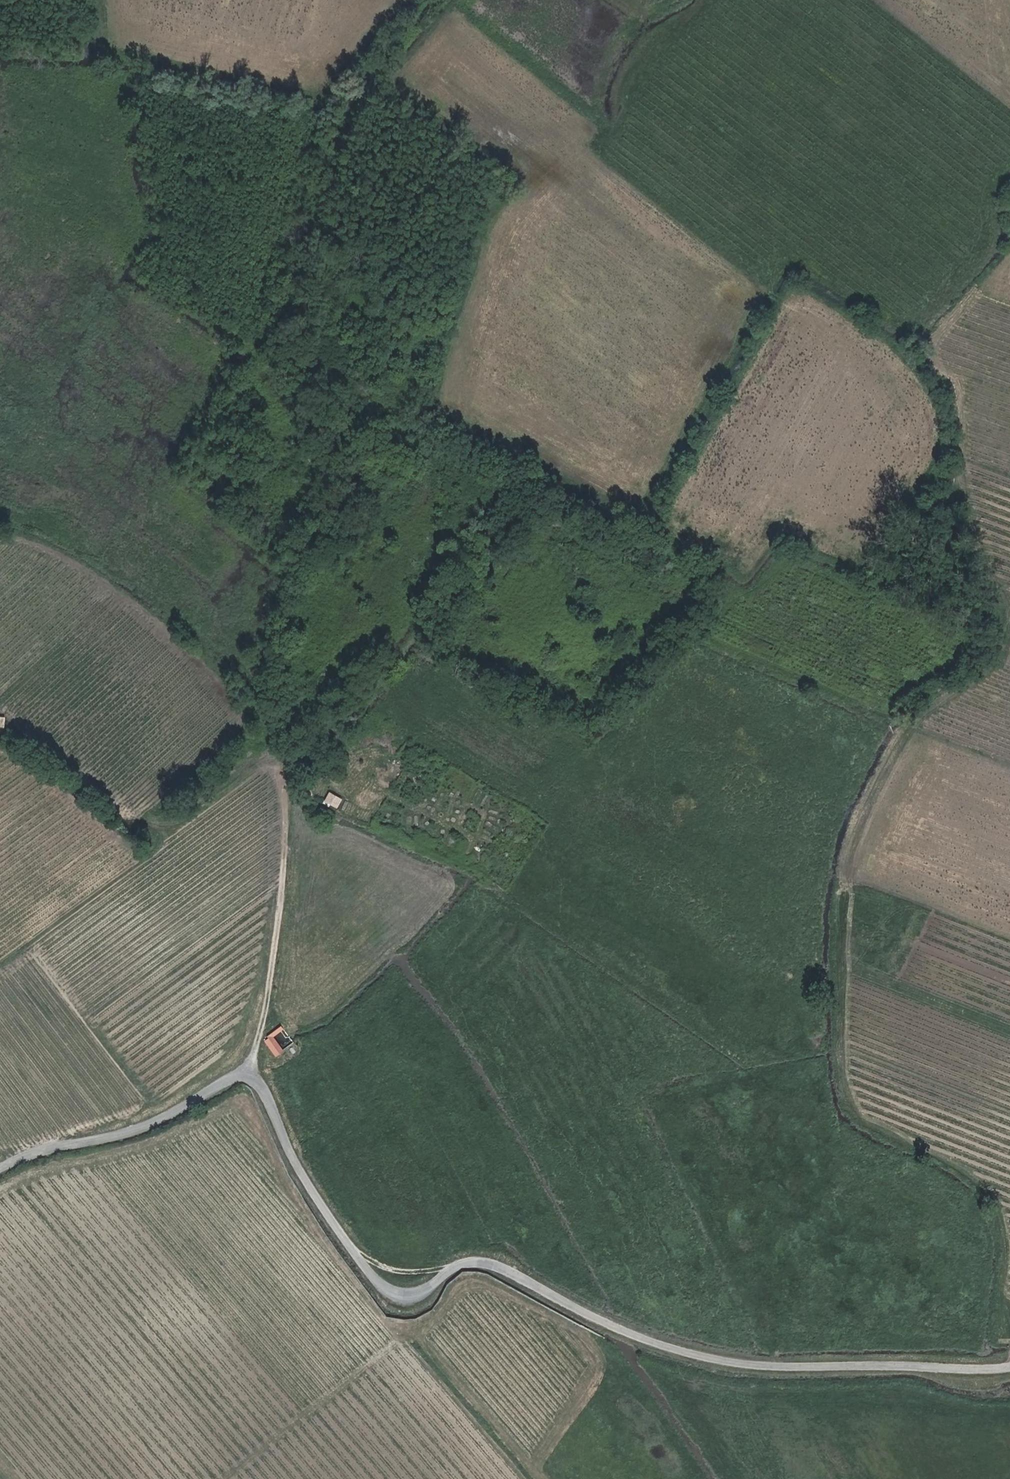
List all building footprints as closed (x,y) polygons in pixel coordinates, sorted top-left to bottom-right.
[(330,791),(325,800),(338,806),(342,797),(330,791)] [(292,1031),(288,1027),(275,1037),(269,1043),(282,1060),(290,1053),(280,1041),(292,1031)]
